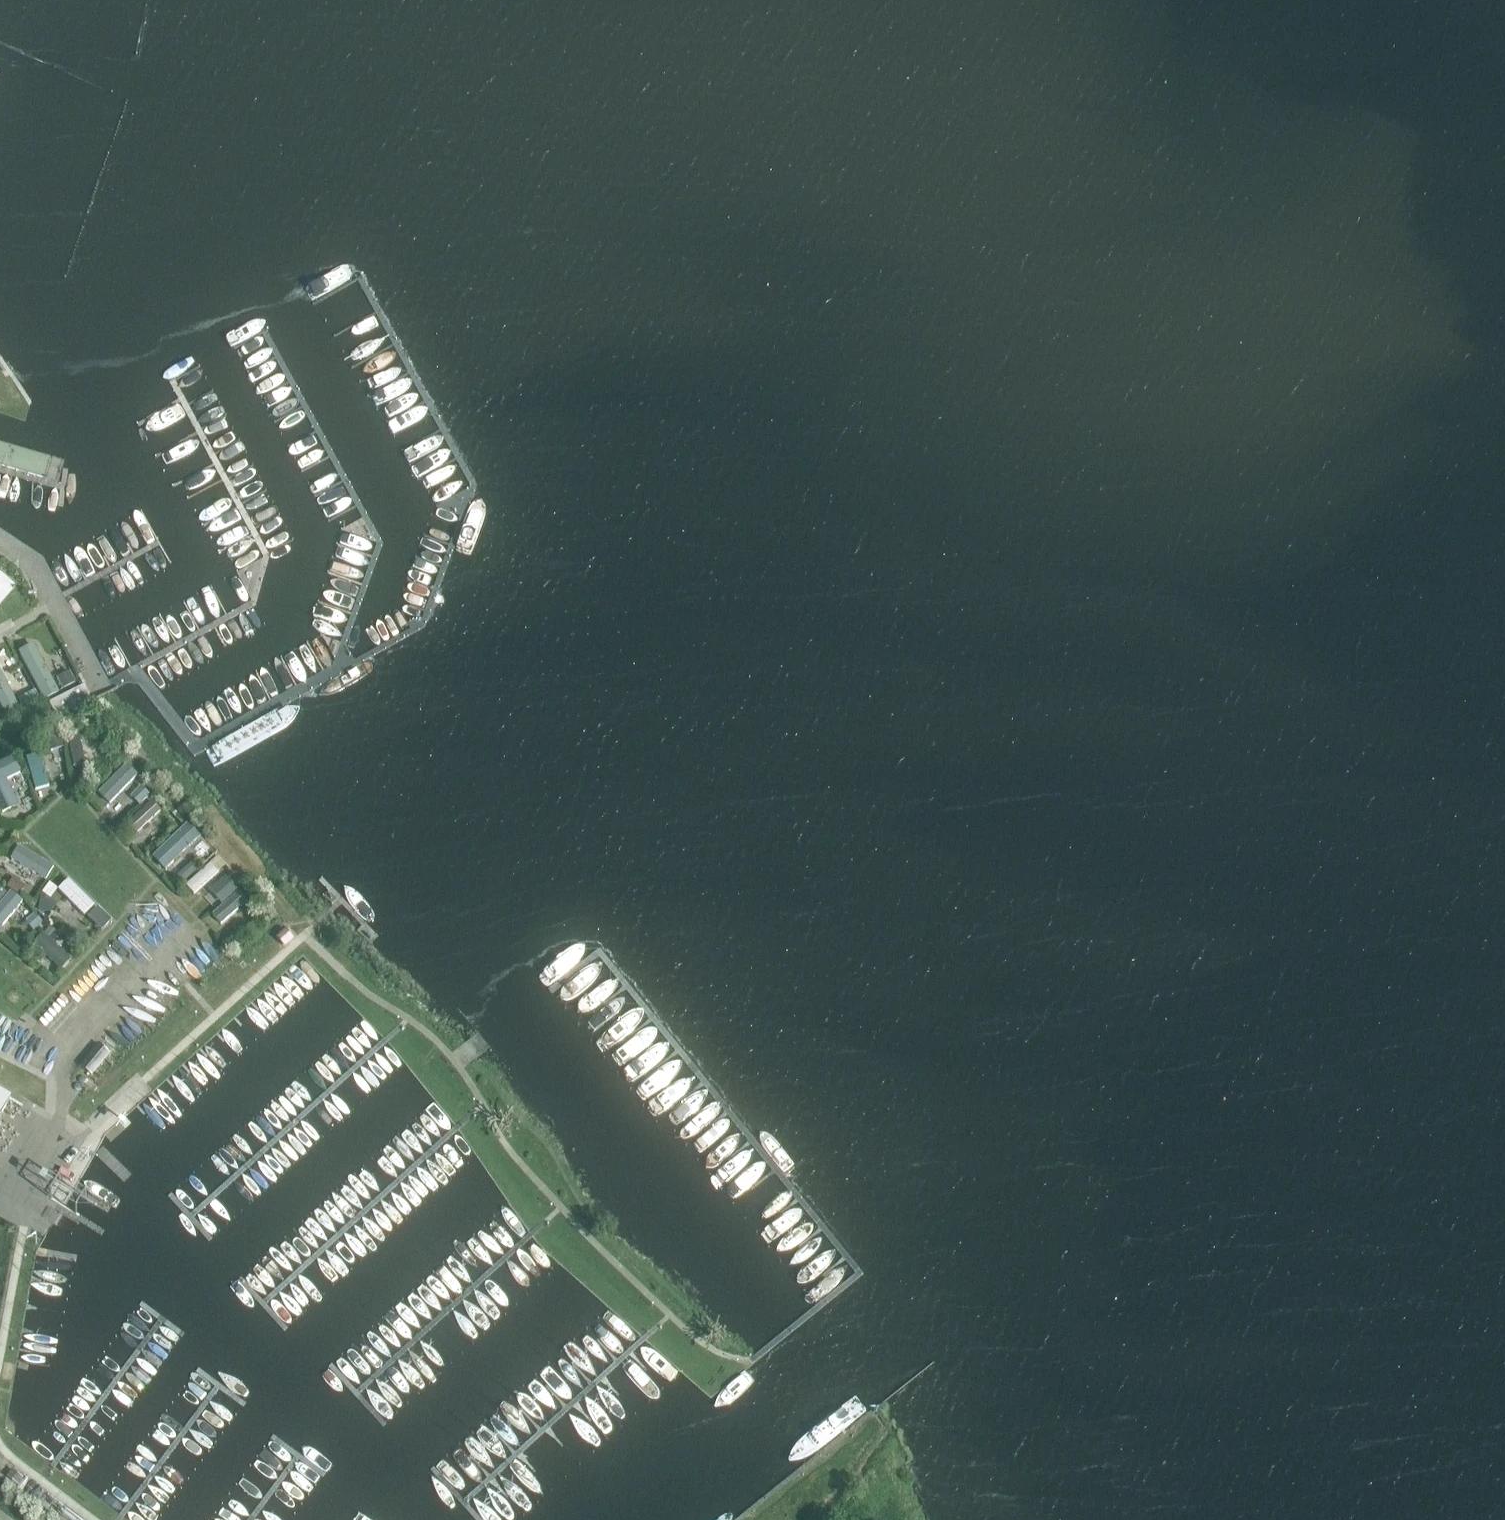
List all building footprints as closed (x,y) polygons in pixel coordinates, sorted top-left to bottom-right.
[(58,482),(64,461),(0,443),(0,465),(58,482)] [(33,654),(24,659),(42,692),(52,687),(33,654)] [(5,714),(38,697),(34,690),(12,702),(0,679),(0,704),(5,714)] [(73,767),(85,766),(79,730),(67,731),(73,767)] [(36,790),(48,787),(40,758),(27,762),(36,790)] [(18,803),(7,782),(20,776),(13,760),(0,767),(0,801),(5,810),(18,803)] [(101,794),(108,801),(129,780),(122,772),(101,794)] [(138,832),(160,811),(151,801),(129,823),(138,832)] [(176,804),(170,811),(175,817),(182,810),(176,804)] [(182,811),(176,818),(183,824),(189,818),(182,811)] [(166,864),(192,841),(181,831),(157,855),(166,864)] [(30,856),(11,849),(4,868),(23,875),(30,856)] [(195,894),(221,871),(213,861),(187,884),(195,894)] [(191,863),(175,878),(181,884),(197,870),(191,863)] [(50,872),(37,869),(33,887),(47,890),(50,872)] [(13,879),(7,888),(18,895),(24,886),(13,879)] [(72,889),(56,915),(68,922),(84,896),(72,889)] [(23,901),(13,892),(0,908),(0,928),(23,901)] [(223,923),(247,901),(239,892),(214,913),(223,923)] [(50,913),(53,901),(42,898),(39,910),(50,913)] [(61,970),(70,961),(53,944),(60,937),(51,928),(35,944),(61,970)] [(11,1097),(0,1091),(0,1115),(11,1097)] [(12,1470),(7,1476),(18,1484),(22,1478),(12,1470)]
